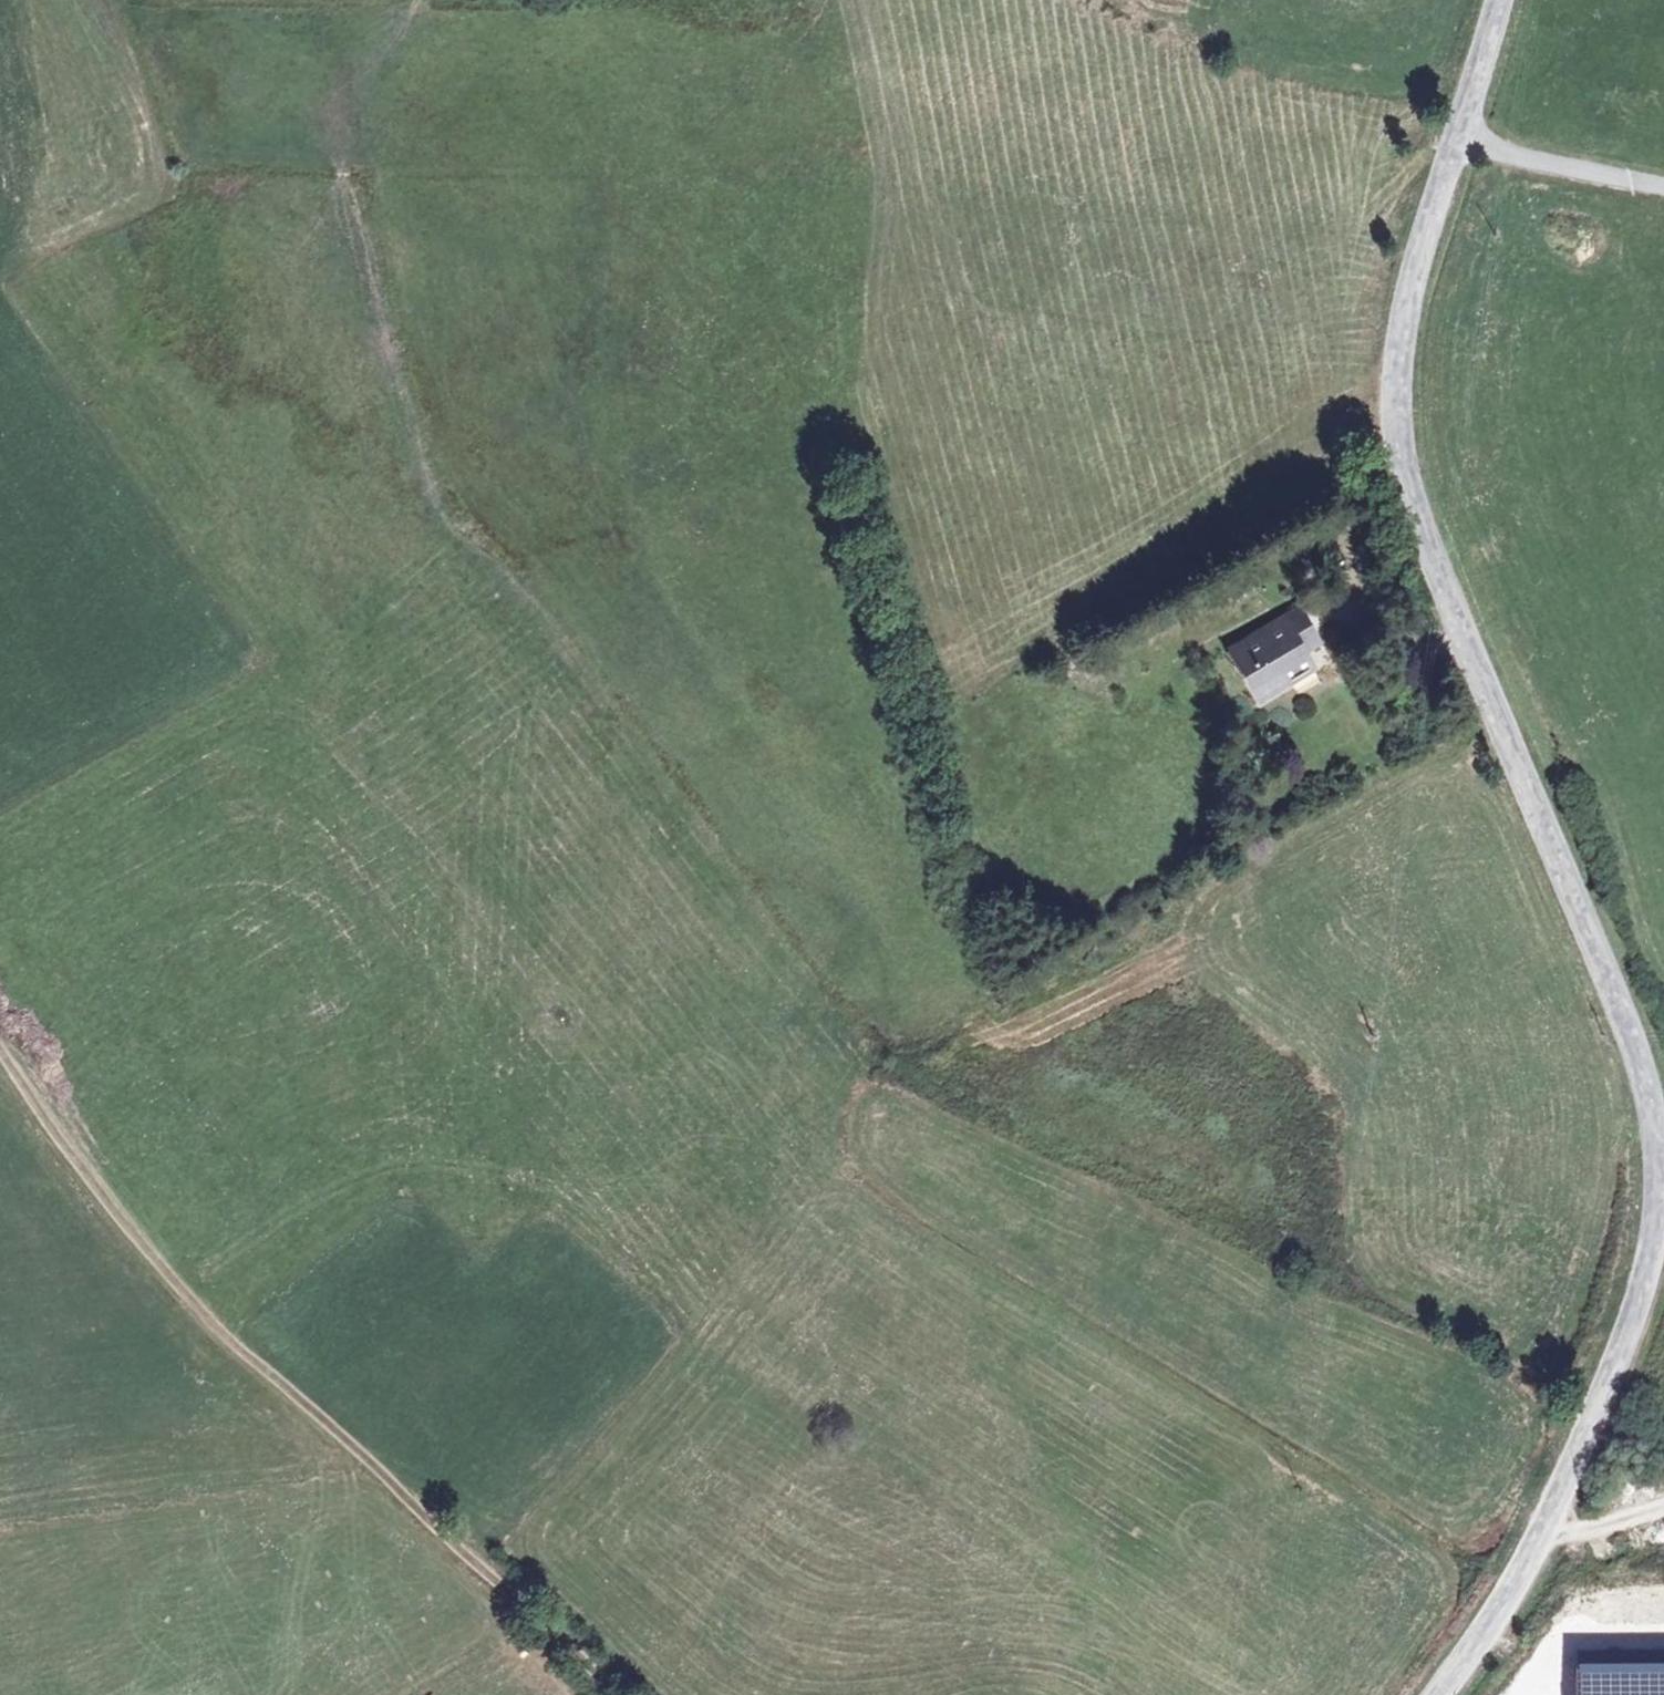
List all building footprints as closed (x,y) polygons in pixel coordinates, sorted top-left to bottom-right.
[(1255,707),(1290,694),(1317,684),(1309,666),(1326,658),(1316,636),(1310,621),(1231,652),(1255,707)] [(1572,1661),(1572,1694),(1663,1694),(1663,1660),(1572,1661)]
